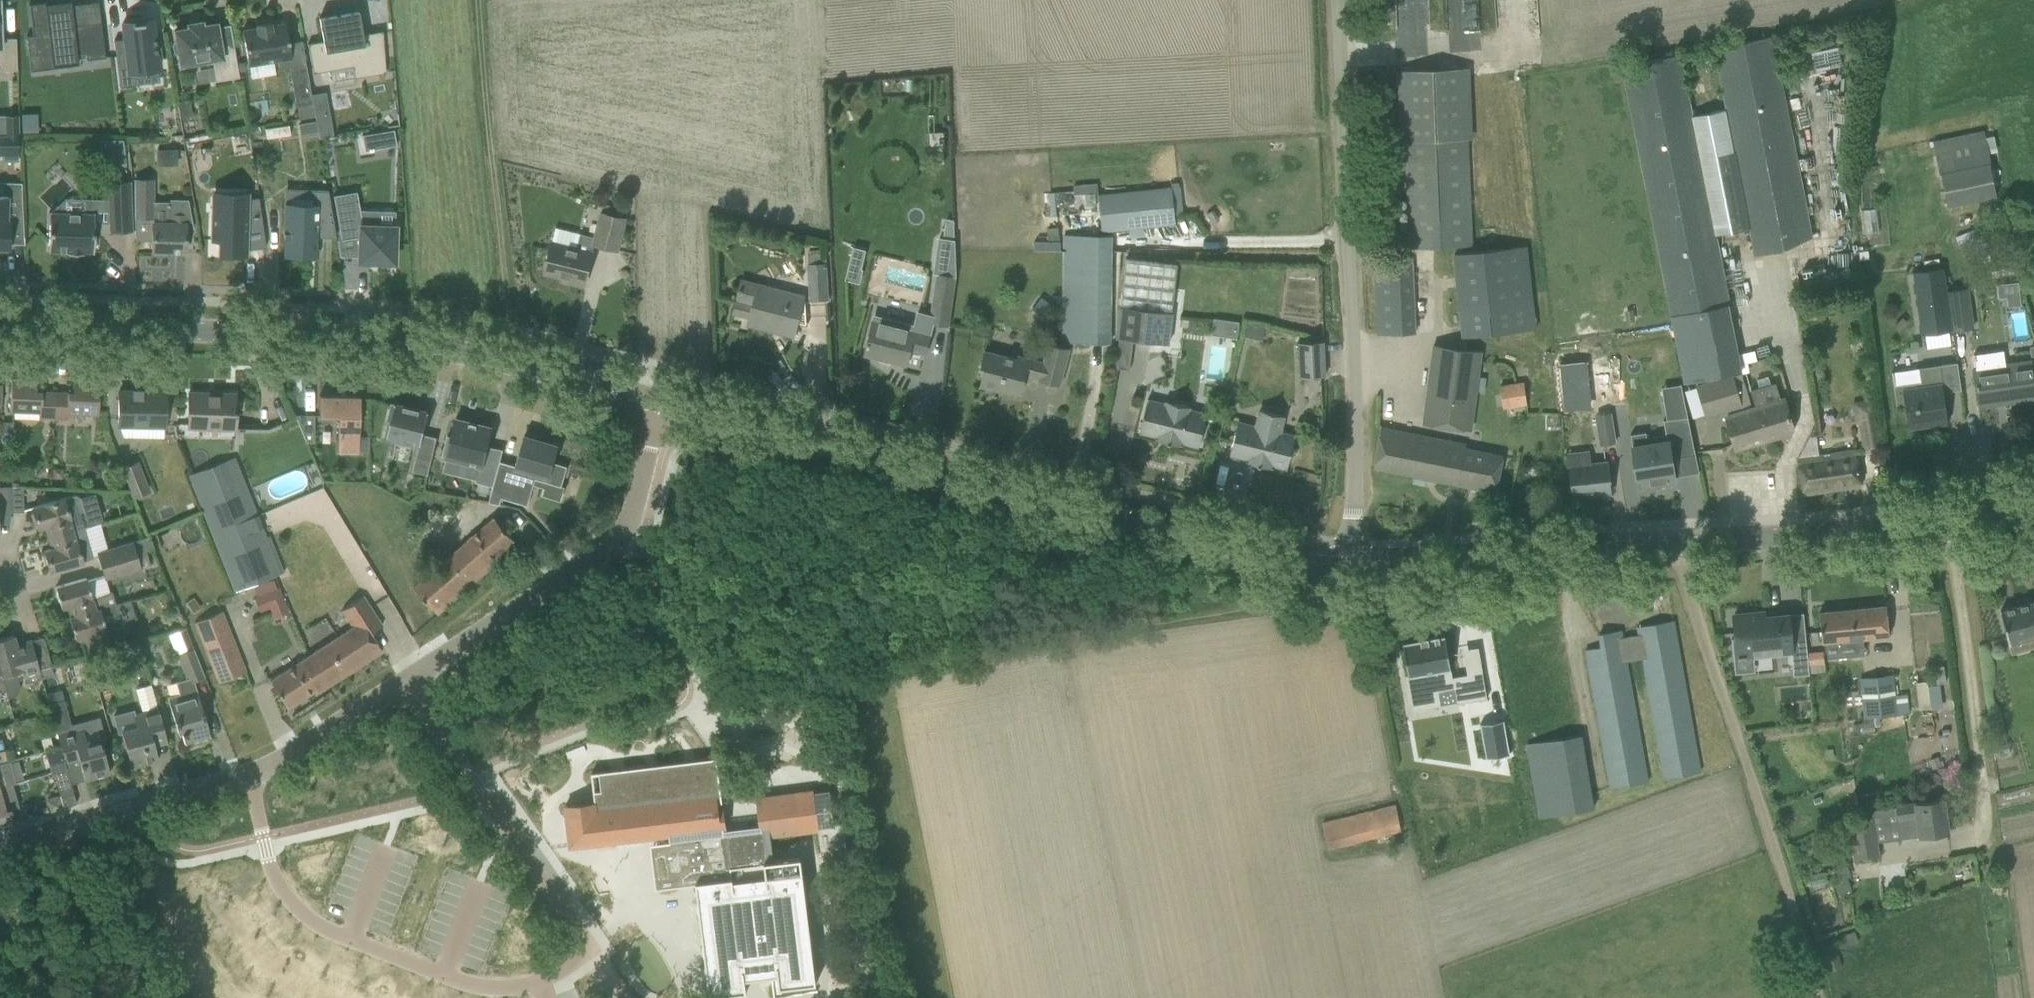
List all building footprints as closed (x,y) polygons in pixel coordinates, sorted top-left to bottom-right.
[(32,35),(26,36),(28,55),(50,52),(51,67),(78,64),(76,53),(85,52),(86,60),(105,57),(101,22),(100,22),(73,25),(71,6),(70,1),(46,4),(46,2),(29,4),(32,35)] [(323,41),(307,44),(313,74),(352,67),(354,79),(385,73),(382,31),(361,34),(357,11),(319,18),(323,41)] [(154,40),(152,19),(122,23),(124,39),(114,40),(120,87),(135,85),(134,71),(158,68),(156,59),(162,58),(160,40),(154,40)] [(188,29),(174,31),(180,65),(212,60),(216,82),(238,78),(233,44),(220,46),(216,24),(202,26),(201,22),(187,25),(188,29)] [(269,22),(256,25),(257,28),(242,31),(248,65),(291,58),(285,24),(270,26),(269,22)] [(1730,303),(1729,300),(1739,298),(1735,280),(1726,282),(1717,235),(1752,228),(1757,254),(1781,250),(1813,236),(1774,34),(1716,45),(1729,109),(1694,116),(1682,52),(1624,63),(1686,382),(1741,372),(1727,303),(1730,303)] [(15,38),(0,39),(0,71),(17,70),(15,38)] [(312,104),(306,65),(289,68),(296,107),(312,104)] [(1409,248),(1430,247),(1473,245),(1468,139),(1473,139),(1470,67),(1397,71),(1399,141),(1405,141),(1409,248)] [(189,103),(177,106),(179,118),(191,116),(189,103)] [(312,104),(296,107),(298,119),(315,116),(315,115),(312,104)] [(328,113),(315,115),(315,116),(316,122),(317,131),(330,128),(328,113)] [(37,114),(22,114),(22,132),(38,132),(37,114)] [(18,116),(5,116),(5,137),(18,137),(18,116)] [(316,122),(298,125),(300,136),(317,133),(317,131),(316,122)] [(284,154),(286,167),(305,164),(297,125),(264,132),(270,157),(284,154)] [(393,131),(362,136),(365,151),(396,145),(393,131)] [(1946,207),(1997,197),(1983,131),(1932,142),(1946,207)] [(200,157),(203,168),(252,157),(246,132),(190,145),(193,158),(200,157)] [(5,137),(1,137),(2,154),(18,154),(18,137),(5,137)] [(123,140),(101,140),(102,160),(124,159),(123,140)] [(134,180),(134,218),(135,221),(136,241),(137,241),(137,238),(152,238),(152,252),(185,253),(185,227),(193,227),(188,200),(186,200),(170,199),(170,202),(153,202),(153,180),(134,180)] [(132,232),(130,182),(107,183),(108,200),(109,223),(110,233),(132,232)] [(9,248),(9,237),(24,238),(22,185),(5,185),(5,195),(0,195),(0,248),(9,248)] [(1100,196),(1103,230),(1175,223),(1171,188),(1100,196)] [(284,198),(282,255),(288,256),(312,256),(313,237),(336,237),(327,190),(316,190),(316,205),(286,204),(286,198),(284,198)] [(356,192),(333,195),(341,240),(354,238),(358,238),(358,258),(358,262),(362,262),(362,263),(363,263),(363,262),(368,262),(368,263),(370,263),(370,262),(395,262),(395,226),(377,226),(377,218),(361,218),(359,210),(356,192)] [(213,209),(212,240),(219,240),(219,254),(245,255),(245,251),(245,229),(263,226),(258,198),(246,199),(246,198),(230,197),(229,210),(213,209)] [(604,205),(601,213),(626,219),(628,211),(604,205)] [(49,213),(48,251),(68,252),(68,254),(82,254),(82,252),(93,252),(94,214),(64,213),(58,206),(51,212),(49,213)] [(1866,209),(1865,230),(1877,231),(1878,209),(1866,209)] [(623,231),(626,219),(601,213),(595,237),(581,234),(577,248),(552,242),(550,254),(545,273),(546,274),(546,272),(568,277),(568,279),(585,283),(595,244),(618,250),(623,231)] [(1955,239),(1966,261),(1993,248),(1983,226),(1955,239)] [(1111,239),(1063,238),(1064,343),(1110,343),(1111,239)] [(1463,337),(1537,329),(1528,247),(1454,255),(1463,337)] [(854,248),(850,267),(861,270),(866,251),(854,248)] [(828,301),(826,263),(825,249),(809,250),(809,264),(811,302),(828,301)] [(1120,306),(1117,338),(1168,344),(1172,313),(1177,265),(1127,259),(1120,306)] [(1378,334),(1398,333),(1415,332),(1412,260),(1374,262),(1378,334)] [(1952,331),(1943,268),(1913,272),(1922,335),(1952,331)] [(948,325),(955,277),(937,275),(931,316),(930,322),(933,322),(948,325)] [(794,335),(803,297),(779,291),(777,300),(757,296),(759,286),(742,282),(734,312),(735,313),(737,308),(752,311),(749,324),(794,335)] [(1967,288),(1949,291),(1955,330),(1973,328),(1967,288)] [(1042,320),(1053,305),(1041,297),(1030,312),(1042,320)] [(871,334),(866,353),(880,357),(879,358),(890,361),(891,360),(905,363),(909,348),(925,352),(930,334),(931,330),(933,322),(930,322),(931,316),(920,313),(918,325),(876,314),(874,323),(871,334)] [(1241,337),(1242,320),(1216,318),(1215,335),(1241,337)] [(1247,323),(1244,337),(1263,340),(1265,326),(1247,323)] [(1323,341),(1300,342),(1301,376),(1325,375),(1323,341)] [(985,350),(985,352),(980,371),(982,376),(980,387),(995,391),(999,388),(1021,394),(1027,371),(1040,375),(1039,380),(1060,385),(1070,349),(1048,343),(1043,362),(1018,355),(1017,359),(985,350)] [(1421,425),(1471,432),(1482,352),(1432,345),(1421,425)] [(2033,377),(2030,359),(1974,367),(1980,405),(2033,397),(2033,386),(2033,377)] [(1583,360),(1559,363),(1563,406),(1587,404),(1583,360)] [(1904,403),(1908,428),(1948,423),(1944,396),(1945,396),(1940,365),(1892,372),(1896,405),(1904,403)] [(1741,374),(1733,377),(1700,387),(1707,410),(1748,398),(1741,374)] [(1760,388),(1751,390),(1756,407),(1766,440),(1793,432),(1784,399),(1781,400),(1776,383),(1771,384),(1769,376),(1757,379),(1760,388)] [(53,418),(54,392),(36,391),(37,381),(11,380),(10,400),(10,410),(39,411),(39,417),(53,418)] [(1524,382),(1500,386),(1505,409),(1528,405),(1524,382)] [(72,393),(54,392),(53,418),(67,419),(68,412),(97,414),(99,384),(73,383),(72,393)] [(118,411),(118,425),(164,426),(164,412),(165,392),(140,392),(140,390),(132,389),(132,392),(119,391),(118,411)] [(189,393),(188,413),(188,426),(234,427),(235,394),(189,393)] [(319,396),(319,416),(334,416),(338,416),(337,453),(358,452),(359,437),(359,397),(319,396)] [(1748,398),(1723,406),(1726,416),(1736,449),(1766,440),(1756,407),(1752,409),(1748,398)] [(1165,438),(1165,441),(1181,445),(1181,442),(1199,446),(1203,427),(1207,414),(1190,409),(1190,407),(1166,401),(1165,403),(1147,399),(1139,432),(1165,438)] [(1855,423),(1861,422),(1866,451),(1881,449),(1876,419),(1873,400),(1851,403),(1855,423)] [(395,404),(391,403),(387,419),(387,421),(390,422),(387,437),(396,439),(395,443),(416,448),(420,449),(421,445),(429,412),(395,404)] [(1230,454),(1247,459),(1256,461),(1255,463),(1271,467),(1272,465),(1287,468),(1290,457),(1296,453),(1292,447),(1295,435),(1280,432),(1284,415),(1260,409),(1256,426),(1238,421),(1230,454)] [(1600,445),(1615,442),(1611,414),(1596,416),(1600,445)] [(306,442),(313,442),(314,415),(294,415),(306,442)] [(1645,432),(1630,435),(1632,447),(1631,447),(1636,479),(1641,478),(1642,485),(1675,480),(1670,451),(1677,450),(1679,457),(1695,455),(1687,416),(1663,420),(1665,436),(1646,439),(1645,432)] [(447,436),(442,456),(446,457),(446,458),(479,466),(475,482),(493,487),(500,461),(503,450),(488,446),(492,428),(455,419),(451,437),(447,436)] [(1,422),(1,432),(12,433),(12,422),(1,422)] [(1380,431),(1373,469),(1495,491),(1502,455),(1465,447),(1466,444),(1381,428),(1380,431)] [(493,487),(489,502),(500,505),(504,492),(513,494),(511,500),(528,506),(535,479),(561,487),(567,467),(554,463),(559,446),(524,436),(515,466),(500,461),(493,487)] [(359,437),(358,452),(369,453),(369,437),(359,437)] [(1856,449),(1799,456),(1804,494),(1861,485),(1858,466),(1856,449)] [(1587,452),(1569,454),(1573,497),(1609,493),(1606,461),(1589,463),(1587,452)] [(416,455),(413,471),(428,475),(432,459),(430,458),(416,455)] [(235,592),(280,574),(285,572),(270,536),(265,538),(233,457),(188,475),(235,592)] [(132,495),(147,490),(136,462),(122,467),(132,495)] [(52,467),(51,476),(61,477),(61,467),(52,467)] [(479,483),(477,490),(489,493),(490,486),(479,483)] [(11,512),(9,487),(0,488),(0,513),(11,512)] [(11,512),(12,512),(24,512),(23,487),(9,487),(11,512)] [(48,526),(51,537),(103,522),(95,494),(80,498),(75,495),(32,507),(39,529),(48,526)] [(515,541),(502,525),(494,517),(414,587),(438,614),(493,566),(489,563),(515,541)] [(54,548),(45,550),(51,572),(71,566),(82,563),(99,556),(98,553),(90,526),(84,527),(73,531),(51,537),(54,548)] [(132,542),(98,553),(99,556),(99,558),(101,565),(146,552),(154,550),(149,537),(132,542)] [(105,578),(139,568),(150,565),(146,552),(101,565),(105,578)] [(100,609),(115,604),(112,593),(107,595),(93,599),(87,581),(87,578),(74,582),(55,587),(61,609),(71,606),(74,616),(96,610),(100,608),(100,609)] [(257,597),(253,598),(259,613),(269,609),(284,603),(278,589),(276,589),(273,581),(254,588),(257,597)] [(308,656),(328,686),(382,652),(370,633),(382,626),(363,597),(342,610),(353,627),(308,656)] [(194,598),(186,603),(193,613),(201,608),(194,598)] [(2001,610),(2007,630),(2011,645),(2029,640),(2031,648),(2033,647),(2033,601),(2003,610),(2001,610)] [(88,647),(110,641),(125,637),(115,604),(100,609),(100,608),(96,610),(74,616),(69,617),(75,639),(85,636),(88,647)] [(1886,605),(1819,612),(1822,642),(1889,635),(1886,605)] [(218,682),(245,671),(221,611),(194,622),(218,682)] [(1745,657),(1744,655),(1752,654),(1791,650),(1793,666),(1808,665),(1805,634),(1790,635),(1788,616),(1771,617),(1770,613),(1766,613),(1764,613),(1733,616),(1737,656),(1738,656),(1738,658),(1745,657)] [(1585,649),(1589,668),(1610,788),(1648,781),(1627,663),(1643,660),(1665,778),(1700,771),(1676,639),(1673,620),(1637,626),(1639,634),(1622,637),(1621,630),(1599,633),(1601,646),(1585,649)] [(186,629),(181,631),(189,651),(194,649),(186,629)] [(39,670),(31,641),(33,648),(19,652),(14,635),(0,639),(0,668),(1,673),(2,676),(2,677),(5,688),(5,687),(8,698),(14,697),(17,694),(19,690),(19,687),(17,679),(25,676),(27,683),(42,679),(39,670)] [(1419,641),(1402,644),(1408,677),(1408,678),(1411,678),(1415,698),(1416,697),(1439,693),(1453,690),(1454,690),(1451,678),(1444,636),(1427,639),(1427,638),(1426,639),(1426,641),(1420,642),(1420,640),(1419,640),(1419,641)] [(43,637),(31,641),(39,670),(52,666),(49,657),(43,637)] [(189,683),(194,681),(205,677),(197,657),(195,652),(194,649),(189,651),(178,655),(187,679),(189,683)] [(1811,665),(1825,663),(1823,650),(1810,652),(1811,665)] [(317,693),(328,686),(308,656),(270,681),(286,707),(315,689),(317,693)] [(1943,666),(1934,668),(1936,684),(1945,683),(1943,666)] [(1467,675),(1451,678),(1454,690),(1453,690),(1456,704),(1487,699),(1482,672),(1467,675)] [(1893,677),(1859,680),(1862,719),(1907,714),(1905,694),(1895,695),(1893,677)] [(196,689),(194,681),(189,683),(187,679),(179,682),(182,693),(167,697),(172,715),(178,734),(181,733),(185,744),(210,737),(204,717),(196,689)] [(1927,680),(1915,682),(1918,709),(1930,708),(1928,696),(1927,680)] [(61,690),(46,694),(49,704),(64,700),(61,690)] [(64,700),(49,704),(57,734),(61,748),(67,769),(68,769),(66,762),(79,758),(85,780),(110,773),(104,754),(99,736),(86,739),(83,727),(72,730),(71,725),(64,700)] [(132,712),(112,717),(116,734),(122,732),(126,748),(131,767),(158,760),(154,745),(167,742),(162,722),(158,708),(143,712),(133,715),(132,712)] [(1503,720),(1480,724),(1485,757),(1509,753),(1503,720)] [(1594,808),(1581,735),(1527,744),(1540,818),(1594,808)] [(584,745),(566,753),(568,758),(586,751),(584,745)] [(48,752),(55,778),(60,795),(61,798),(73,794),(67,770),(67,769),(61,748),(48,752)] [(1938,757),(1929,760),(1932,769),(1941,766),(1938,757)] [(13,784),(16,783),(10,761),(8,762),(0,764),(0,788),(13,784)] [(594,801),(565,805),(571,847),(625,840),(669,835),(670,842),(658,844),(663,877),(668,876),(669,888),(696,884),(703,939),(710,996),(747,992),(745,979),(772,976),(774,997),(788,995),(787,987),(816,983),(809,921),(801,857),(773,861),(770,836),(818,830),(818,829),(834,827),(830,790),(813,793),(813,792),(757,799),(761,825),(725,830),(724,828),(725,828),(723,816),(722,808),(717,809),(714,781),(602,796),(601,790),(593,791),(594,801)] [(15,823),(11,810),(11,809),(5,810),(0,791),(0,827),(15,823)] [(60,795),(46,799),(50,813),(52,812),(64,809),(61,798),(60,795)] [(1943,799),(1894,806),(1899,840),(1928,835),(1948,832),(1943,799)] [(1396,804),(1322,822),(1329,849),(1374,838),(1392,833),(1402,831),(1396,804)] [(1872,817),(1847,820),(1850,840),(1853,860),(1878,855),(1876,844),(1872,817)] [(1839,881),(1836,882),(1841,894),(1851,891),(1846,878),(1839,881)] [(1874,881),(1860,902),(1869,908),(1883,887),(1874,881)] [(1823,949),(1830,972),(1842,968),(1835,945),(1823,949)]
